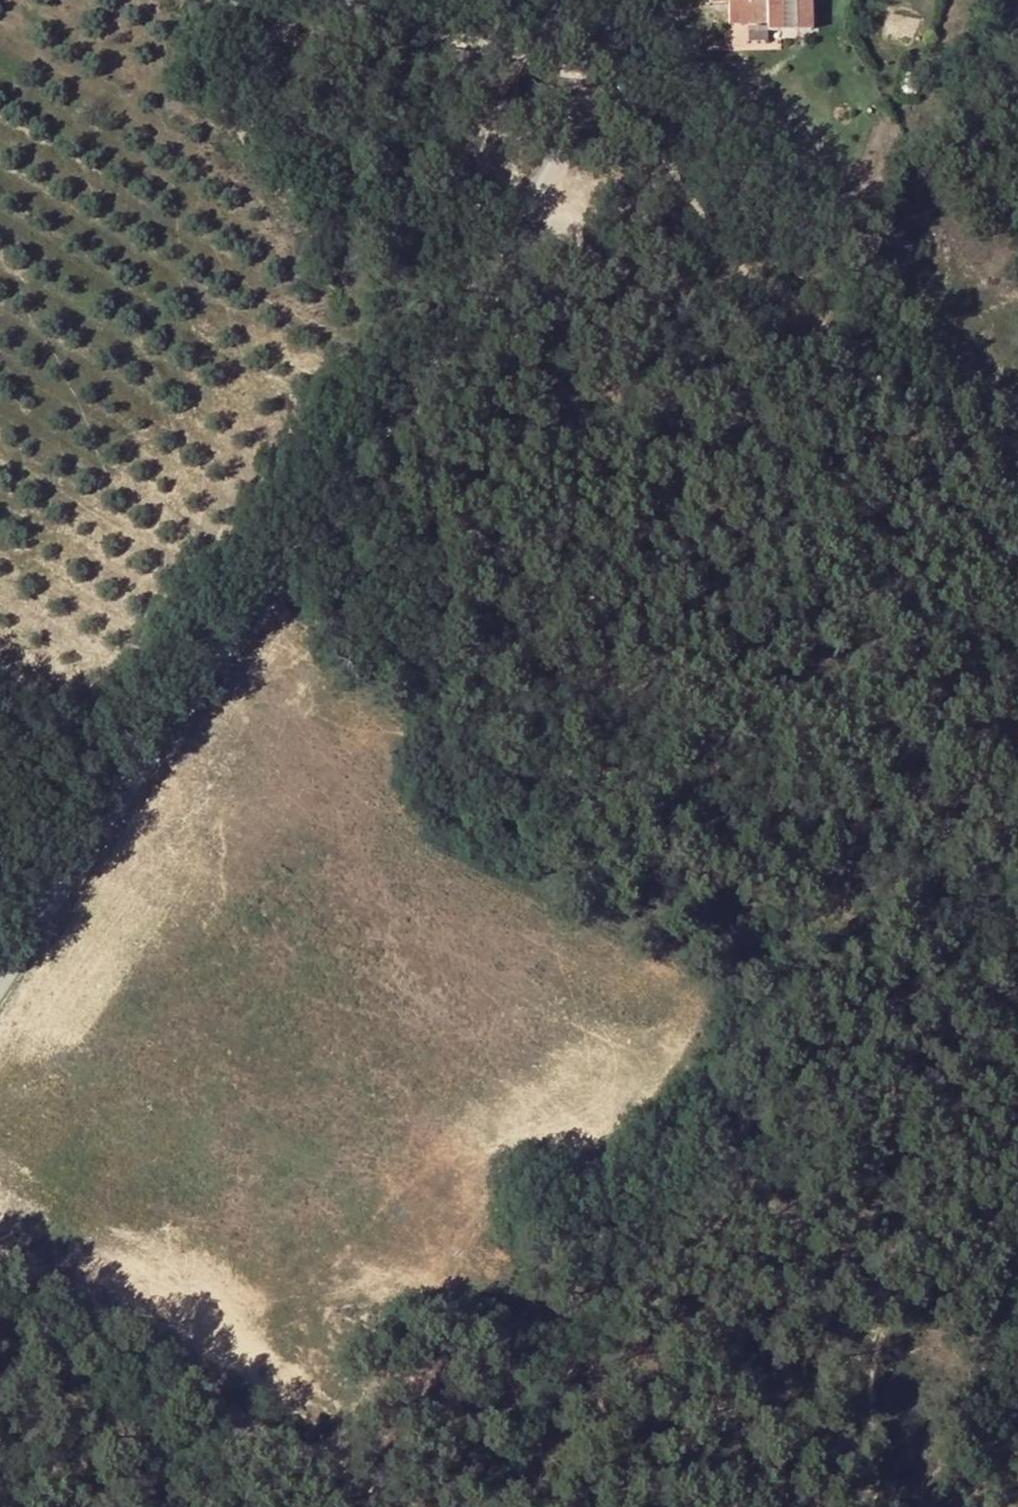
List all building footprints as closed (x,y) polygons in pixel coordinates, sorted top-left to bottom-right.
[(767,31),(808,30),(808,0),(709,0),(709,4),(727,3),(728,25),(767,24),(767,31)] [(728,25),(728,32),(767,31),(767,24),(728,25)] [(913,95),(917,79),(904,75),(900,92),(913,95)]
